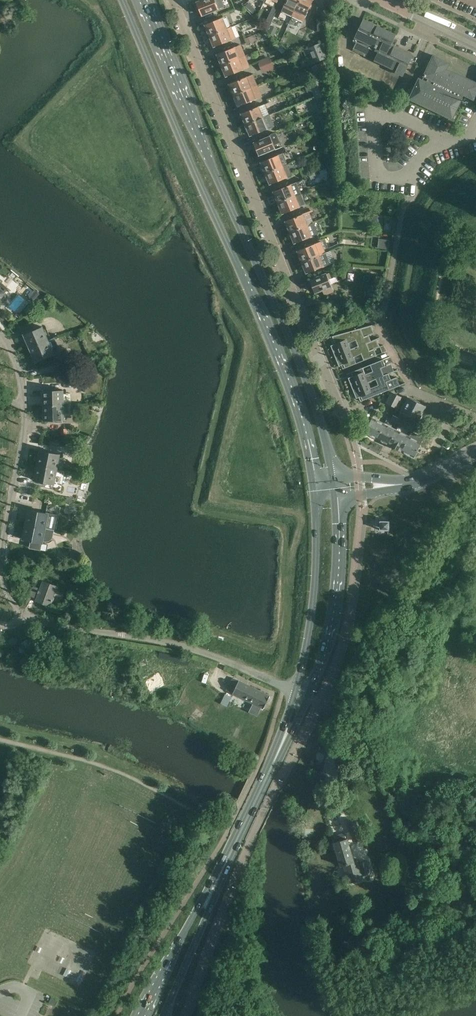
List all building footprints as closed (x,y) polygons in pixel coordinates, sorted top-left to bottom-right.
[(197,3),(202,15),(224,6),(222,0),(204,0),(197,3)] [(278,17),(289,23),(300,0),(287,0),(285,4),(278,17)] [(289,23),(297,26),(299,22),(302,23),(313,0),(300,0),(289,23)] [(249,3),(245,6),(250,11),(254,7),(249,3)] [(210,35),(235,25),(226,29),(222,18),(205,24),(210,35)] [(396,34),(363,19),(353,41),(356,42),(352,50),(396,71),(395,72),(403,76),(413,55),(394,47),(396,44),(392,42),(396,34)] [(235,25),(210,35),(214,47),(240,36),(235,25)] [(272,25),(269,32),(274,37),(277,28),(272,25)] [(327,57),(321,43),(308,48),(313,63),(327,57)] [(222,65),(245,56),(241,45),(217,54),(222,65)] [(475,97),(475,82),(447,69),(449,63),(433,55),(423,76),(424,77),(422,80),(419,78),(409,99),(452,119),(464,95),(475,100),(475,97)] [(250,67),(245,56),(222,65),(227,76),(250,67)] [(258,60),(262,72),(274,68),(269,56),(258,60)] [(234,95),(258,85),(253,74),(230,84),(234,95)] [(313,90),(316,97),(316,99),(326,95),(330,93),(324,76),(308,82),(312,90),(313,90)] [(258,85),(234,95),(239,106),(262,96),(258,85)] [(331,108),(326,95),(316,99),(316,97),(313,98),(319,113),(331,108)] [(246,124),(269,115),(265,104),(242,113),(246,124)] [(269,115),(246,124),(251,136),(274,126),(269,115)] [(259,154),(281,145),(277,134),(276,133),(275,133),(274,133),(272,133),(271,134),(270,136),(254,143),(259,154)] [(266,173),(288,164),(287,164),(283,153),(261,162),(266,173)] [(292,175),(288,164),(266,173),(271,184),(292,175)] [(278,202),(300,193),(296,182),(274,191),(278,202)] [(300,193),(278,202),(283,213),(305,205),(300,193)] [(290,232),(312,223),(308,212),(286,221),(290,232)] [(312,223),(290,232),(295,243),(317,234),(319,233),(314,222),(312,223)] [(379,239),(378,248),(389,249),(390,240),(379,239)] [(298,251),(303,262),(325,253),(321,241),(298,251)] [(325,253),(303,262),(307,273),(330,264),(325,253)] [(329,273),(319,277),(310,280),(315,292),(323,289),(325,295),(333,291),(331,286),(332,286),(329,278),(331,277),(329,273)] [(9,288),(0,281),(0,299),(9,288)] [(36,291),(29,299),(33,302),(40,294),(36,291)] [(335,344),(331,345),(335,355),(335,356),(371,341),(369,335),(374,333),(371,326),(371,325),(348,331),(332,336),(332,337),(335,344)] [(30,348),(48,340),(43,326),(24,334),(30,348)] [(48,340),(30,348),(35,362),(60,351),(55,338),(48,340)] [(371,341),(335,356),(339,366),(343,364),(345,368),(377,355),(376,355),(374,349),(380,347),(377,339),(371,341)] [(353,376),(348,378),(352,388),(384,375),(381,368),(386,366),(383,360),(383,359),(351,372),(351,373),(353,376)] [(384,375),(352,388),(356,398),(361,397),(362,400),(400,386),(400,385),(396,377),(391,379),(389,374),(388,373),(384,375)] [(43,390),(43,405),(64,405),(63,390),(43,390)] [(391,392),(386,403),(397,408),(402,398),(391,392)] [(365,432),(389,444),(388,445),(402,452),(402,451),(414,457),(421,442),(409,436),(416,423),(417,423),(426,406),(408,397),(395,423),(403,427),(400,432),(372,418),(365,432)] [(64,405),(43,405),(44,420),(56,420),(56,422),(63,422),(63,420),(64,420),(64,405)] [(40,451),(37,465),(62,470),(65,458),(59,457),(60,454),(40,451)] [(37,465),(34,480),(46,482),(45,487),(61,490),(65,471),(62,470),(61,470),(37,465)] [(28,509),(25,524),(42,527),(49,528),(50,529),(53,529),(56,514),(54,513),(53,517),(47,516),(48,513),(28,509)] [(391,537),(391,531),(393,531),(393,519),(391,519),(391,513),(390,513),(389,519),(379,519),(378,531),(389,531),(389,537),(391,537)] [(25,524),(22,539),(31,541),(30,547),(41,550),(43,541),(46,541),(47,541),(48,541),(49,541),(50,540),(51,540),(51,539),(52,539),(52,538),(53,537),(54,530),(53,529),(50,529),(49,528),(42,527),(25,524)] [(64,593),(56,590),(57,586),(43,581),(40,590),(39,590),(38,592),(39,593),(36,600),(59,608),(64,593)] [(233,678),(229,687),(227,691),(253,703),(249,712),(257,715),(261,707),(264,708),(270,696),(233,678)] [(227,706),(232,697),(225,694),(221,703),(227,706)] [(360,836),(358,829),(355,819),(347,821),(352,838),(360,836)] [(334,842),(337,852),(341,865),(343,865),(349,884),(364,879),(363,876),(371,874),(367,861),(358,863),(357,860),(354,862),(347,838),(342,840),(341,834),(333,837),(335,842),(334,842)] [(372,900),(363,902),(365,909),(374,907),(373,905),(372,900)] [(352,946),(355,952),(362,948),(359,942),(352,946)]
